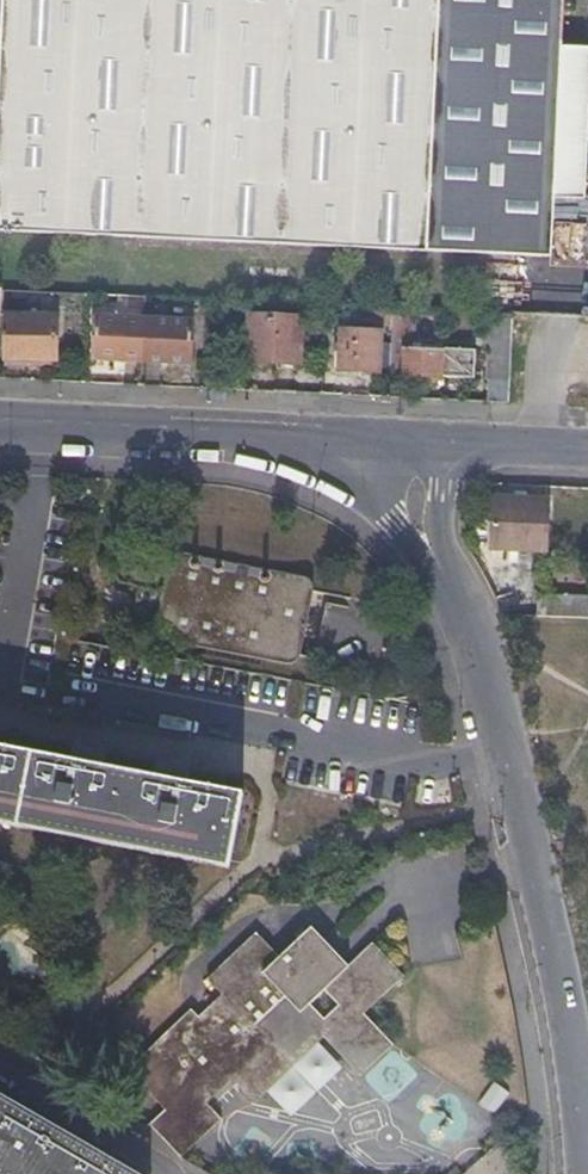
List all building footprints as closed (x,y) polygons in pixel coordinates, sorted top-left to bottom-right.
[(545,263),(557,0),(0,0),(0,237),(545,263)] [(145,295),(129,293),(128,306),(144,307),(145,295)] [(391,307),(364,305),(363,323),(390,326),(391,307)] [(391,307),(390,326),(389,332),(404,333),(406,308),(391,307)] [(510,350),(512,311),(491,310),(489,350),(510,350)] [(53,314),(2,314),(2,359),(52,359),(53,314)] [(248,314),(246,359),(297,361),(299,316),(248,314)] [(93,357),(141,360),(143,318),(95,315),(93,357)] [(143,318),(141,360),(188,362),(191,320),(143,318)] [(341,331),(339,367),(377,369),(378,333),(341,331)] [(440,350),(399,349),(397,373),(473,376),(474,349),(441,348),(440,350)] [(510,360),(510,350),(489,350),(488,359),(510,360)] [(488,376),(509,377),(510,360),(488,359),(488,376)] [(497,498),(495,547),(546,550),(547,501),(497,498)] [(139,586),(136,604),(161,609),(157,627),(160,634),(165,639),(169,641),(249,655),(286,662),(292,662),(296,660),(300,657),(302,654),(305,643),(315,590),(313,585),(312,581),(306,577),(209,557),(187,553),(180,553),(175,556),(172,560),(165,590),(139,586)] [(587,618),(587,598),(538,597),(538,617),(577,618),(587,618)] [(320,634),(347,638),(352,603),(324,599),(320,634)] [(185,770),(176,769),(174,779),(160,777),(104,766),(90,764),(92,752),(80,750),(75,752),(74,760),(0,747),(0,815),(231,859),(243,793),(191,783),(192,777),(185,770)] [(90,764),(104,766),(106,755),(92,752),(90,764)] [(174,779),(176,769),(162,766),(160,777),(174,779)] [(199,1017),(191,1009),(128,1069),(166,1110),(150,1123),(181,1156),(222,1118),(208,1102),(232,1079),(254,1102),(305,1054),(324,1035),(360,1074),(393,1043),(364,1013),(404,975),(374,945),(350,967),(314,927),(281,957),(258,932),(209,978),(224,994),(199,1017)] [(6,1173),(154,1173),(0,1086),(0,1171),(6,1173)]
